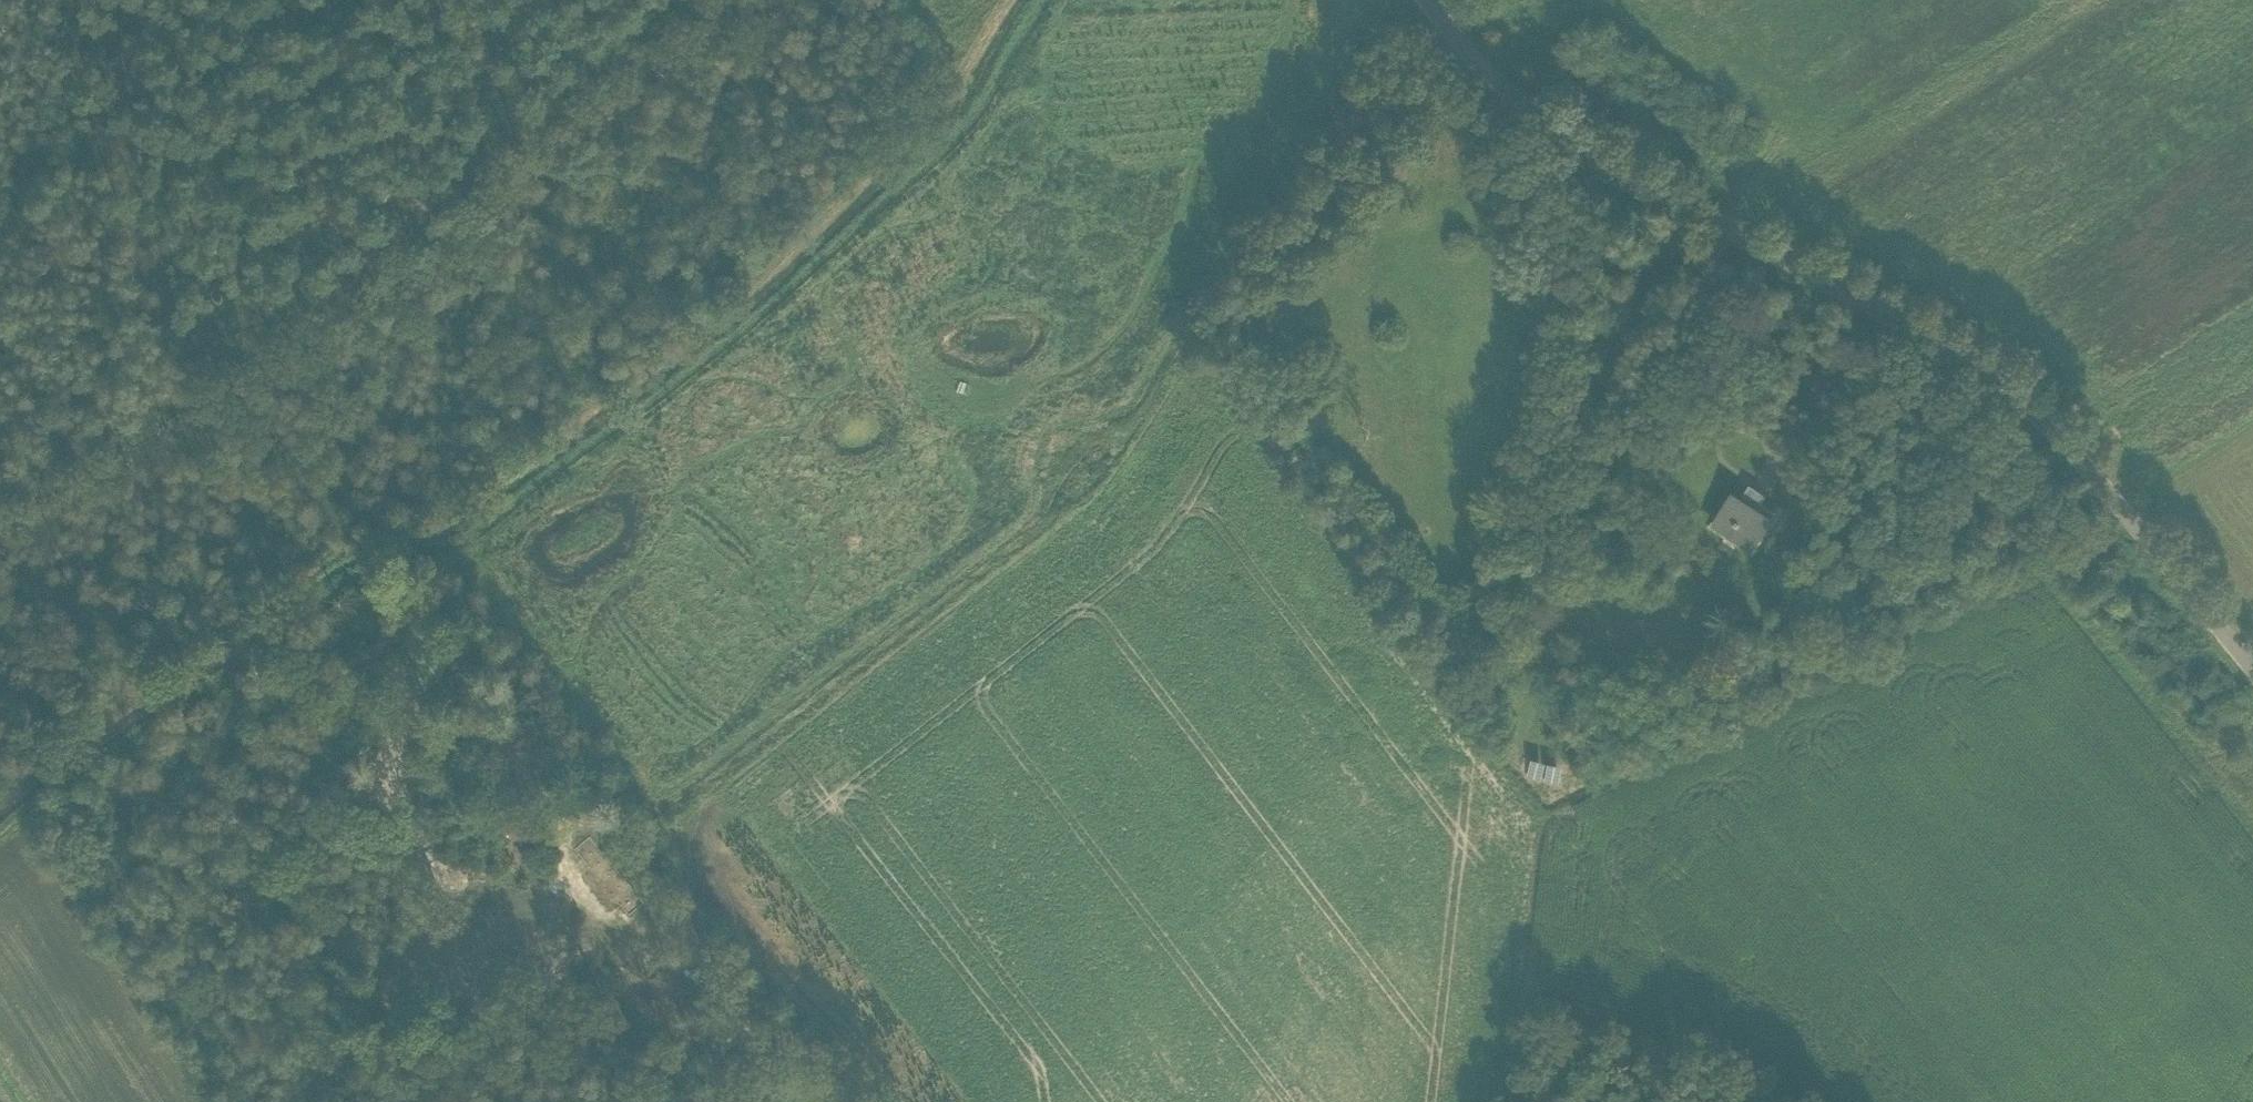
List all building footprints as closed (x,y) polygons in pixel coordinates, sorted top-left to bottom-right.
[(1770,520),(1774,512),(1761,504),(1765,496),(1748,485),(1739,500),(1731,495),(1720,513),(1758,538),(1770,520)] [(1527,775),(1559,785),(1565,766),(1533,756),(1527,775)] [(600,899),(598,900),(606,915),(622,906),(614,892),(619,890),(611,877),(593,887),(600,899)]
